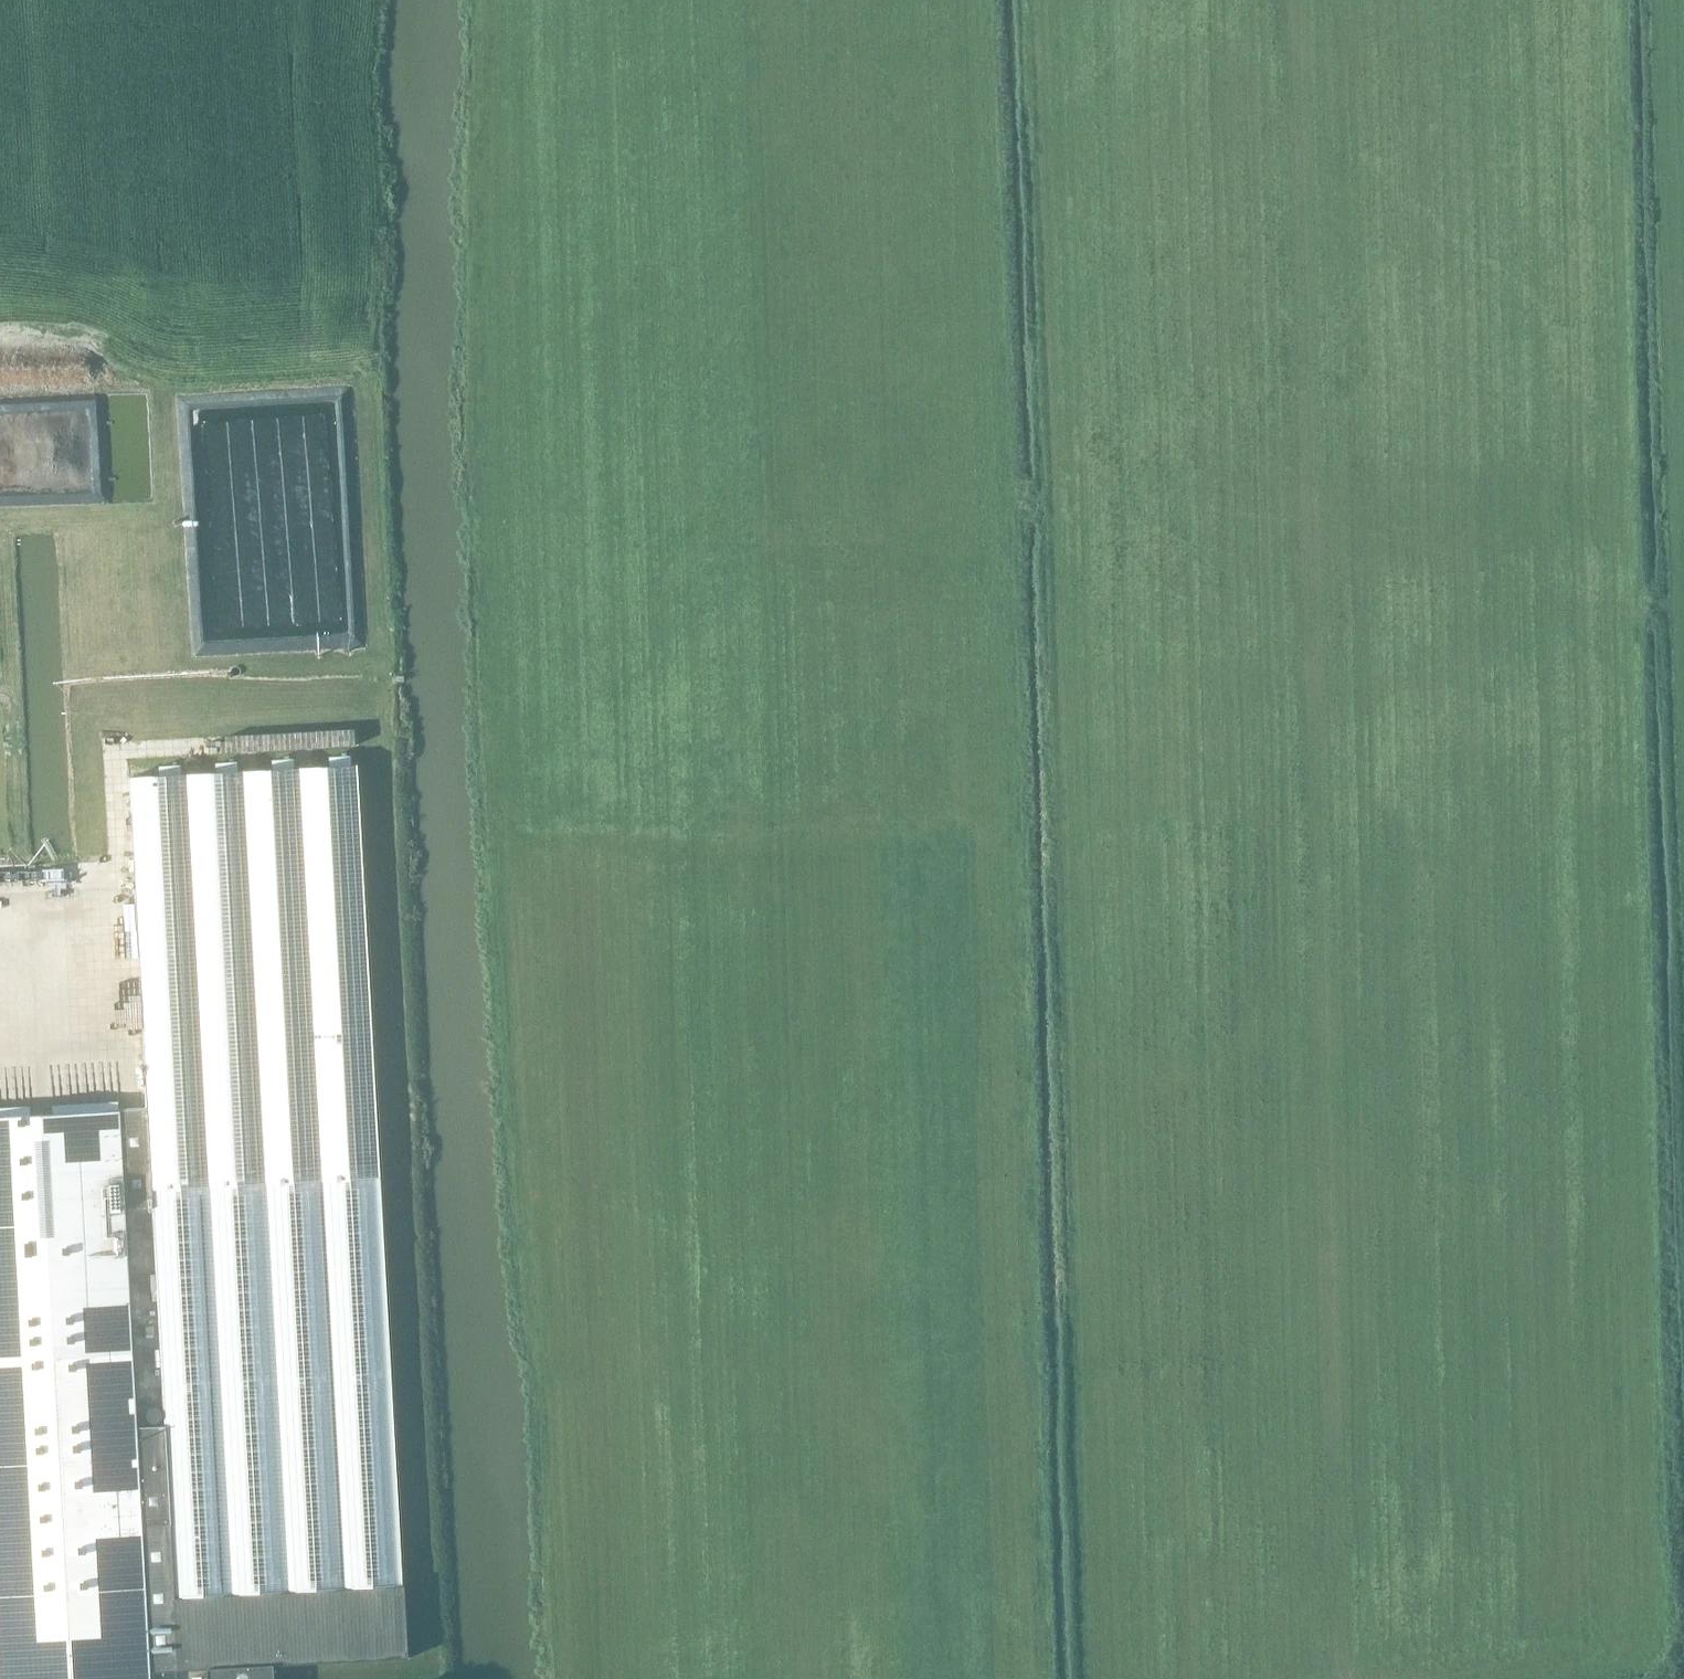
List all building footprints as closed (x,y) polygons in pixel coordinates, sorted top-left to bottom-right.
[(182,775),(181,765),(159,766),(160,776),(130,778),(148,1110),(0,1117),(0,1678),(151,1678),(150,1673),(208,1670),(208,1678),(275,1678),(274,1666),(409,1659),(380,1177),(358,766),(238,772),(237,762),(216,763),(217,773),(182,775)] [(81,959),(82,1055),(67,1055),(68,1066),(136,1065),(135,959),(81,959)]
